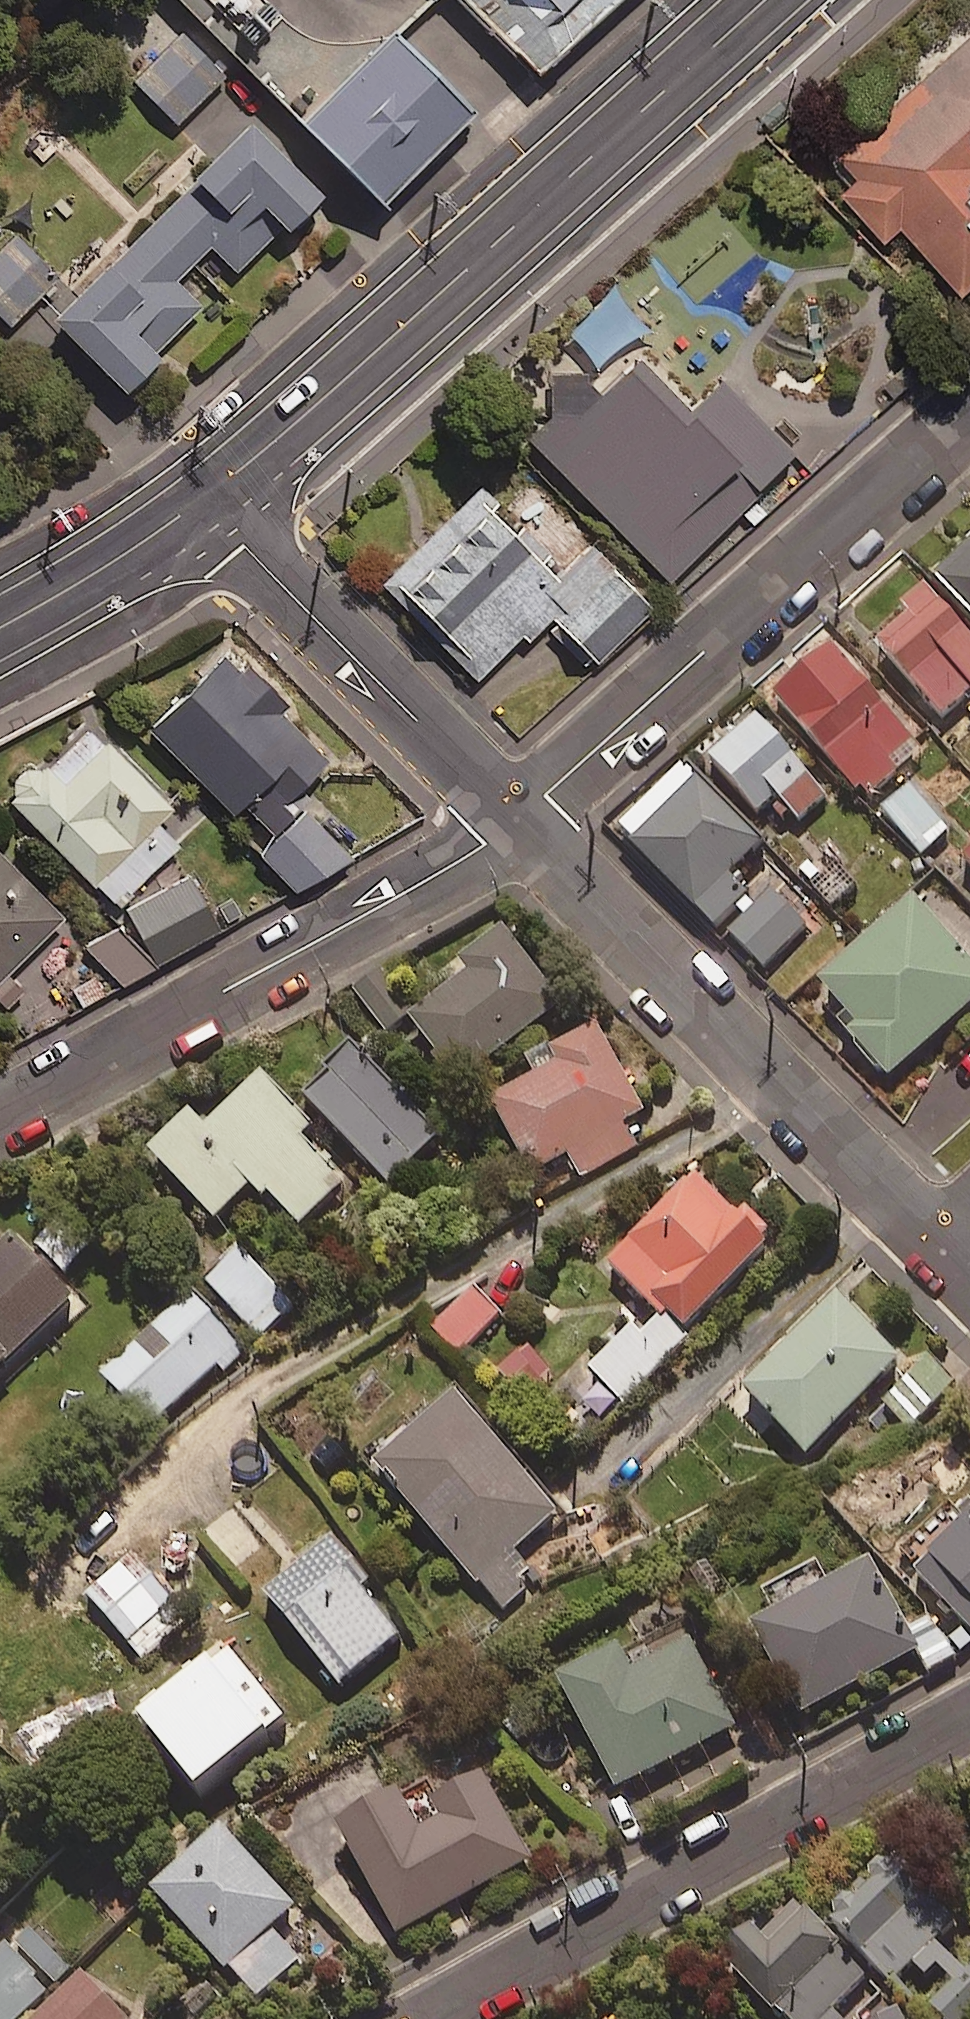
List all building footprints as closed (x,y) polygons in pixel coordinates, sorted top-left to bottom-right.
[(529,72),(609,0),(457,0),(529,72)] [(230,72),(177,21),(125,75),(178,126),(230,72)] [(836,151),(854,170),(837,186),(883,234),(898,220),(959,288),(969,278),(969,30),(836,151)] [(473,119),(395,43),(309,130),(387,207),(473,119)] [(211,252),(236,278),(280,233),(289,243),(329,202),(250,124),(53,324),(133,402),(162,372),(152,363),(202,312),(176,287),(184,279),(195,285),(205,281),(208,270),(202,261),(211,252)] [(0,231),(0,317),(12,329),(56,284),(0,231)] [(506,422),(672,586),(796,462),(718,384),(689,413),(640,364),(604,400),(566,362),(506,422)] [(473,498),(382,589),(477,684),(568,593),(473,498)] [(969,611),(969,536),(933,573),(969,611)] [(613,570),(556,623),(596,666),(653,613),(613,570)] [(969,689),(969,627),(926,577),(898,603),(904,610),(880,631),(948,708),(969,689)] [(829,639),(774,688),(864,790),(919,741),(829,639)] [(227,661),(151,735),(253,840),(296,797),(329,766),(227,661)] [(757,712),(711,752),(763,810),(809,770),(757,712)] [(0,812),(0,823),(79,903),(161,824),(77,738),(0,812)] [(680,762),(618,826),(699,905),(761,840),(680,762)] [(908,782),(881,805),(922,852),(948,829),(908,782)] [(296,797),(253,840),(309,897),(352,855),(296,797)] [(188,878),(123,914),(156,972),(221,936),(188,878)] [(772,888),(730,930),(768,967),(809,925),(772,888)] [(913,891),(808,983),(888,1075),(969,1003),(969,956),(913,891)] [(41,937),(0,896),(0,977),(41,937)] [(564,1000),(502,924),(460,958),(468,969),(409,1016),(463,1082),(564,1000)] [(151,972),(123,928),(91,948),(119,992),(151,972)] [(380,966),(351,988),(384,1031),(413,1010),(380,966)] [(559,1060),(491,1096),(528,1167),(564,1148),(579,1176),(638,1145),(623,1118),(646,1106),(600,1019),(551,1045),(559,1060)] [(440,1133),(349,1039),(298,1088),(390,1182),(440,1133)] [(260,1069),(204,1122),(190,1107),(147,1148),(214,1219),(257,1178),(302,1226),(349,1181),(305,1135),(314,1126),(260,1069)] [(610,1248),(685,1325),(777,1236),(703,1159),(610,1248)] [(0,1243),(0,1364),(9,1356),(76,1296),(15,1229),(0,1243)] [(240,1245),(203,1278),(259,1340),(296,1308),(240,1245)] [(461,1351),(501,1312),(471,1281),(431,1321),(461,1351)] [(191,1289),(99,1372),(149,1426),(241,1343),(191,1289)] [(903,1354),(837,1289),(746,1382),(812,1447),(903,1354)] [(654,1303),(589,1365),(623,1400),(688,1338),(654,1303)] [(925,1359),(883,1401),(912,1430),(954,1388),(925,1359)] [(556,1504),(456,1388),(372,1461),(471,1577),(556,1504)] [(884,1510),(863,1482),(838,1502),(859,1529),(884,1510)] [(926,1545),(931,1551),(916,1565),(969,1623),(969,1504),(926,1545)] [(331,1535),(264,1590),(342,1684),(409,1629),(331,1535)] [(131,1553),(85,1593),(142,1658),(188,1618),(131,1553)] [(920,1648),(869,1553),(751,1617),(802,1711),(920,1648)] [(617,1787),(735,1724),(689,1639),(637,1667),(623,1640),(557,1675),(617,1787)] [(399,1788),(335,1821),(395,1935),(532,1863),(484,1770),(433,1796),(444,1818),(421,1830),(399,1788)] [(296,1903),(221,1822),(150,1887),(225,1968),(296,1903)] [(832,1917),(898,1979),(969,1903),(969,1902),(904,1840),(832,1917)] [(83,1950),(22,1894),(0,1918),(0,2018),(19,2018),(83,1950)] [(785,2018),(819,2018),(866,1973),(794,1900),(763,1931),(747,1915),(714,1948),(785,2018)] [(35,2018),(141,2018),(85,1966),(35,2018)] [(897,2005),(877,2018),(907,2018),(897,2005)]
